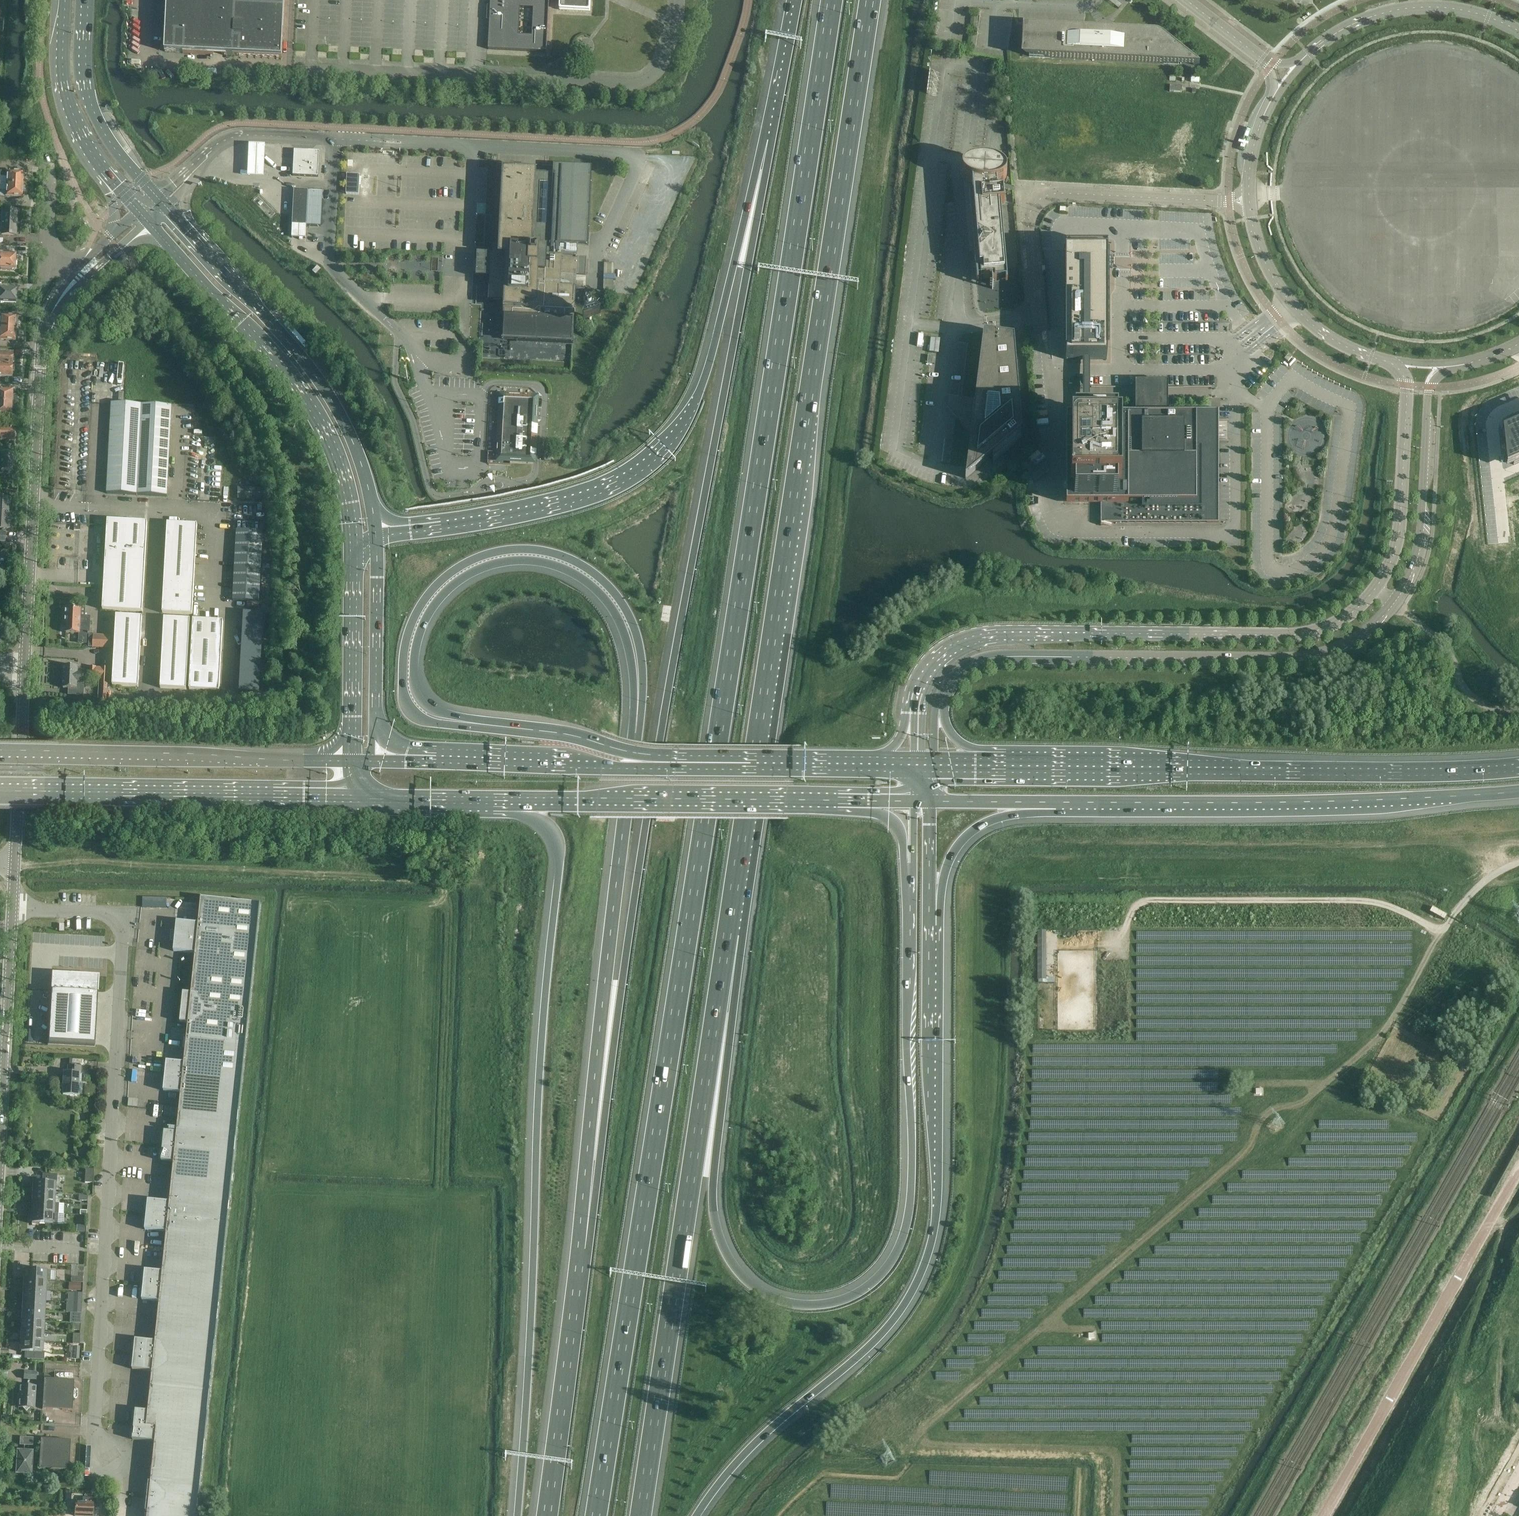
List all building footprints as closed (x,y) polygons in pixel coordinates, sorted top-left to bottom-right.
[(164,33),(165,33),(184,34),(183,53),(226,56),(226,55),(230,0),(166,0),(164,33)] [(226,55),(282,58),(285,0),(230,0),(226,55)] [(546,53),(546,55),(549,0),(490,0),(488,50),(546,53)] [(559,10),(559,11),(560,11),(589,12),(590,12),(590,11),(591,0),(559,0),(559,9),(559,10)] [(1023,26),(1021,56),(1029,57),(1178,64),(1199,65),(1176,46),(1169,41),(1163,36),(1161,35),(1159,34),(1158,33),(1156,33),(1154,33),(1109,30),(1108,29),(1108,28),(1107,28),(1107,27),(1106,27),(1105,27),(1105,28),(1104,28),(1103,28),(1103,29),(1103,30),(1030,26),(1023,26)] [(165,40),(164,52),(176,52),(183,53),(184,34),(165,33),(165,40)] [(265,145),(248,144),(247,170),(247,177),(264,178),(264,171),(265,145)] [(293,165),(293,176),(308,177),(318,177),(319,155),(319,152),(309,151),(294,151),(294,160),(293,165)] [(980,279),(989,278),(994,278),(994,281),(1005,280),(1005,284),(1007,283),(1001,205),(1004,205),(1003,192),(997,192),(996,184),(998,183),(1000,182),(1001,182),(1003,181),(1004,180),(1005,178),(1006,177),(1007,175),(1006,173),(1006,171),(1005,170),(1004,169),(1003,168),(1001,166),(1000,165),(998,165),(995,163),(993,163),(991,162),(989,162),(986,161),(984,161),(981,161),(979,161),(977,161),(975,162),(972,162),(970,163),(968,164),(966,165),(965,165),(964,166),(963,167),(963,168),(962,169),(962,170),(962,171),(962,172),(962,173),(963,175),(963,176),(964,177),(966,179),(968,180),(969,181),(971,182),(972,182),(973,194),(971,195),(970,193),(969,193),(976,283),(978,283),(977,272),(980,272),(980,279)] [(480,266),(480,267),(481,268),(482,269),(483,269),(483,278),(490,278),(490,285),(489,285),(488,302),(505,303),(504,308),(503,338),(503,339),(503,340),(504,340),(518,340),(519,340),(525,341),(526,341),(541,341),(542,341),(556,342),(557,342),(571,343),(572,343),(572,342),(573,328),(573,327),(573,320),(573,319),(574,305),(574,304),(575,290),(575,289),(574,289),(573,289),(573,283),(569,283),(569,279),(571,279),(571,274),(576,275),(585,275),(586,259),(577,259),(572,258),(564,258),(561,258),(561,245),(561,243),(578,244),(587,245),(591,168),(564,167),(554,166),(554,174),(535,173),(503,171),(500,240),(500,241),(500,247),(492,247),(491,254),(484,254),(484,262),(483,262),(482,262),(481,263),(480,264),(480,265),(480,266)] [(23,185),(23,173),(0,172),(0,177),(6,178),(6,184),(23,185)] [(347,175),(346,194),(359,195),(360,175),(347,175)] [(6,184),(6,191),(0,191),(0,196),(6,196),(6,197),(22,198),(23,185),(6,184)] [(308,191),(307,191),(301,191),(294,190),(292,225),(299,226),(306,226),(308,191)] [(16,236),(17,211),(2,210),(1,235),(16,236)] [(1069,252),(1066,252),(1066,289),(1066,360),(1107,360),(1107,307),(1104,307),(1104,289),(1104,254),(1069,254),(1069,252)] [(0,255),(0,269),(13,270),(14,257),(1,256),(1,255),(0,255)] [(603,280),(603,291),(612,291),(613,280),(603,280)] [(16,290),(0,289),(0,302),(15,303),(16,290)] [(15,329),(16,316),(0,316),(0,328),(15,329)] [(14,341),(15,329),(0,328),(0,340),(14,341)] [(983,334),(982,343),(967,467),(965,479),(992,456),(993,463),(1021,440),(1013,346),(1015,346),(1014,338),(983,334)] [(12,366),(12,365),(13,363),(14,360),(12,358),(13,353),(0,353),(0,365),(12,366)] [(11,378),(12,372),(13,371),(13,369),(12,367),(12,366),(0,365),(0,378),(11,378)] [(11,404),(12,391),(0,390),(0,403),(11,404)] [(498,405),(498,418),(496,440),(495,462),(535,464),(538,419),(539,397),(539,396),(534,395),(499,394),(498,405)] [(0,403),(0,416),(10,416),(11,404),(0,403)] [(111,403),(107,494),(167,497),(171,407),(111,403)] [(1082,416),(1066,416),(1066,504),(1100,504),(1100,526),(1112,526),(1112,523),(1218,523),(1218,459),(1218,409),(1133,409),(1115,409),(1115,416),(1096,415),(1082,416)] [(1501,432),(1506,469),(1513,465),(1518,463),(1518,424),(1510,428),(1501,432)] [(14,430),(0,429),(0,441),(14,442),(14,430)] [(1,469),(1,471),(13,472),(13,456),(0,456),(0,469),(1,469)] [(237,500),(261,500),(261,489),(238,488),(237,500)] [(8,529),(10,499),(0,498),(0,529),(8,529)] [(107,520),(102,610),(142,612),(147,522),(107,520)] [(162,613),(192,615),(197,525),(167,523),(162,613)] [(236,530),(233,601),(259,602),(263,532),(236,530)] [(80,619),(81,609),(64,608),(63,625),(64,625),(64,624),(66,624),(66,633),(89,635),(90,619),(80,619)] [(241,612),(237,693),(257,694),(262,613),(241,612)] [(138,687),(142,617),(116,616),(112,686),(138,687)] [(160,688),(186,690),(190,620),(164,618),(160,688)] [(193,620),(189,690),(219,691),(223,621),(193,620)] [(90,635),(89,648),(111,649),(111,636),(90,635)] [(77,689),(77,683),(84,683),(84,674),(78,674),(78,667),(64,666),(63,689),(77,689)] [(101,685),(107,685),(108,669),(90,668),(89,678),(101,679),(101,685)] [(175,935),(175,937),(256,945),(261,904),(259,904),(259,905),(202,899),(202,898),(201,898),(198,924),(176,922),(175,935)] [(1044,935),(1038,935),(1038,983),(1046,983),(1046,979),(1046,977),(1044,977),(1044,935)] [(175,937),(173,952),(195,954),(194,969),(253,975),(256,945),(175,937)] [(181,1006),(181,1008),(249,1015),(253,975),(194,969),(191,994),(183,993),(181,1006)] [(52,974),(47,1046),(94,1048),(96,1020),(96,1012),(98,977),(52,974)] [(181,1008),(180,1023),(188,1023),(186,1038),(246,1045),(249,1015),(181,1008)] [(165,1075),(165,1076),(242,1084),(246,1045),(186,1038),(184,1063),(166,1061),(165,1075)] [(1455,1055),(1452,1060),(1468,1069),(1471,1064),(1455,1055)] [(80,1074),(80,1067),(68,1067),(67,1073),(64,1073),(62,1095),(77,1096),(77,1094),(81,1095),(82,1084),(80,1084),(81,1075),(80,1075),(80,1074)] [(1446,1071),(1443,1076),(1448,1079),(1451,1073),(1446,1071)] [(165,1077),(163,1091),(181,1093),(179,1108),(239,1114),(242,1084),(165,1076),(165,1077)] [(1441,1079),(1433,1094),(1434,1095),(1438,1097),(1447,1082),(1441,1079)] [(163,1145),(162,1146),(235,1154),(239,1114),(179,1108),(177,1133),(164,1131),(163,1145)] [(162,1147),(161,1161),(173,1163),(173,1164),(172,1178),(232,1184),(234,1164),(235,1154),(162,1146),(162,1147)] [(85,1169),(84,1183),(93,1184),(93,1170),(85,1169)] [(33,1181),(33,1193),(44,1193),(54,1194),(54,1184),(57,1184),(57,1175),(42,1174),(42,1182),(34,1182),(34,1181),(33,1181)] [(146,1214),(146,1215),(228,1224),(232,1184),(172,1178),(169,1202),(148,1200),(146,1214)] [(33,1193),(32,1203),(53,1204),(54,1194),(44,1193),(33,1193)] [(32,1203),(32,1213),(37,1213),(58,1214),(63,1215),(64,1204),(58,1204),(53,1204),(32,1203)] [(32,1213),(31,1224),(32,1224),(32,1223),(52,1225),(57,1225),(58,1214),(37,1213),(32,1213)] [(146,1216),(145,1230),(166,1232),(165,1247),(225,1253),(228,1224),(146,1215),(146,1216)] [(143,1284),(143,1285),(220,1293),(225,1253),(165,1247),(162,1272),(145,1270),(143,1284)] [(45,1281),(45,1271),(25,1270),(25,1269),(24,1280),(45,1281)] [(44,1291),(45,1281),(24,1280),(24,1290),(44,1291)] [(68,1283),(68,1291),(80,1291),(80,1283),(68,1283)] [(143,1286),(142,1300),(159,1302),(158,1317),(217,1323),(220,1293),(143,1285),(143,1286)] [(24,1290),(23,1301),(44,1302),(44,1291),(24,1290)] [(43,1312),(44,1302),(23,1301),(22,1311),(43,1312)] [(43,1322),(43,1312),(22,1311),(22,1321),(43,1322)] [(135,1340),(134,1355),(213,1363),(217,1323),(158,1317),(155,1342),(135,1340)] [(42,1332),(43,1322),(22,1321),(21,1331),(42,1332)] [(42,1342),(42,1332),(21,1331),(21,1341),(42,1342)] [(21,1341),(20,1353),(21,1353),(21,1352),(41,1353),(42,1342),(21,1341)] [(134,1355),(132,1369),(152,1372),(150,1386),(210,1393),(213,1363),(134,1355)] [(72,1411),(73,1381),(43,1379),(42,1409),(72,1411)] [(18,1408),(23,1408),(26,1411),(29,1408),(34,1409),(35,1387),(19,1386),(18,1408)] [(134,1424),(134,1425),(206,1432),(210,1393),(150,1386),(148,1411),(135,1410),(134,1424)] [(134,1426),(132,1440),(155,1442),(153,1457),(203,1462),(206,1432),(134,1425),(134,1426)] [(40,1439),(38,1469),(68,1471),(70,1441),(40,1439)] [(17,1452),(17,1454),(16,1474),(23,1474),(23,1475),(29,1476),(29,1475),(30,1475),(31,1453),(17,1452)] [(149,1482),(147,1497),(199,1502),(203,1462),(153,1457),(151,1482),(149,1482)] [(145,1512),(148,1512),(147,1515),(197,1515),(199,1502),(147,1497),(145,1512)] [(71,1514),(74,1514),(74,1515),(92,1515),(93,1504),(93,1498),(82,1498),(82,1503),(75,1503),(75,1505),(71,1505),(71,1514)]
